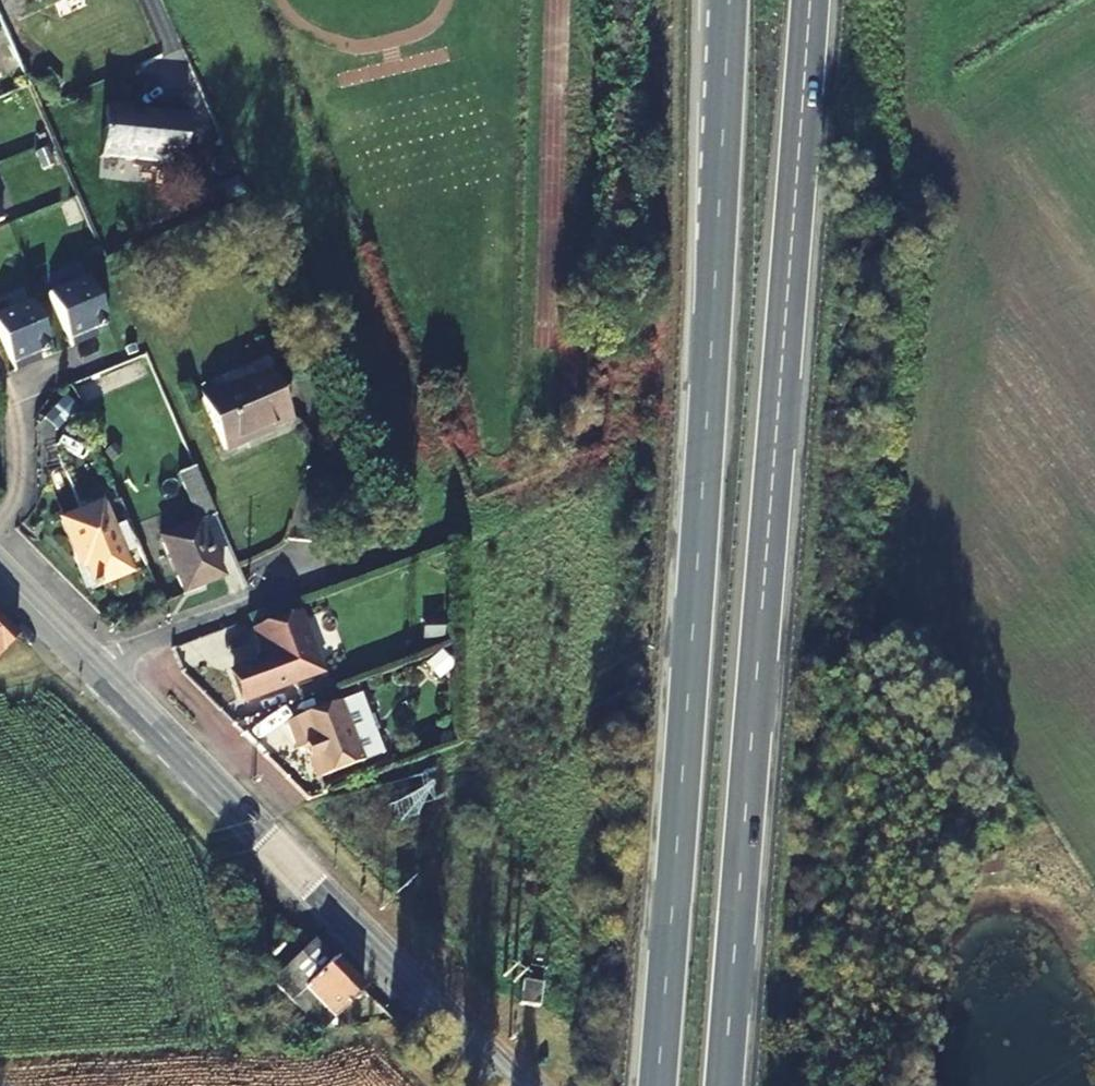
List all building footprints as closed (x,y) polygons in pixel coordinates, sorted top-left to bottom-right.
[(136,100),(110,99),(106,150),(139,153),(138,158),(163,160),(163,154),(188,156),(192,107),(151,104),(148,107),(136,106),(136,100)] [(49,291),(71,345),(87,338),(85,333),(108,323),(88,275),(49,291)] [(14,369),(30,362),(28,357),(50,347),(30,299),(0,312),(0,336),(14,369)] [(227,454),(291,429),(272,381),(207,407),(227,454)] [(181,472),(200,519),(215,513),(195,467),(181,472)] [(130,571),(101,502),(80,511),(59,519),(75,556),(80,553),(94,586),(107,581),(114,598),(121,601),(131,597),(134,590),(127,572),(130,571)] [(223,574),(200,519),(159,535),(182,590),(223,574)] [(232,671),(244,702),(321,673),(298,612),(252,630),(259,650),(255,651),(253,664),(232,671)] [(11,639),(16,634),(0,619),(0,652),(11,639)] [(340,703),(287,723),(297,751),(304,748),(317,780),(363,762),(340,703)] [(283,991),(290,999),(318,1028),(358,989),(319,949),(310,939),(294,955),(270,978),(283,991)]
